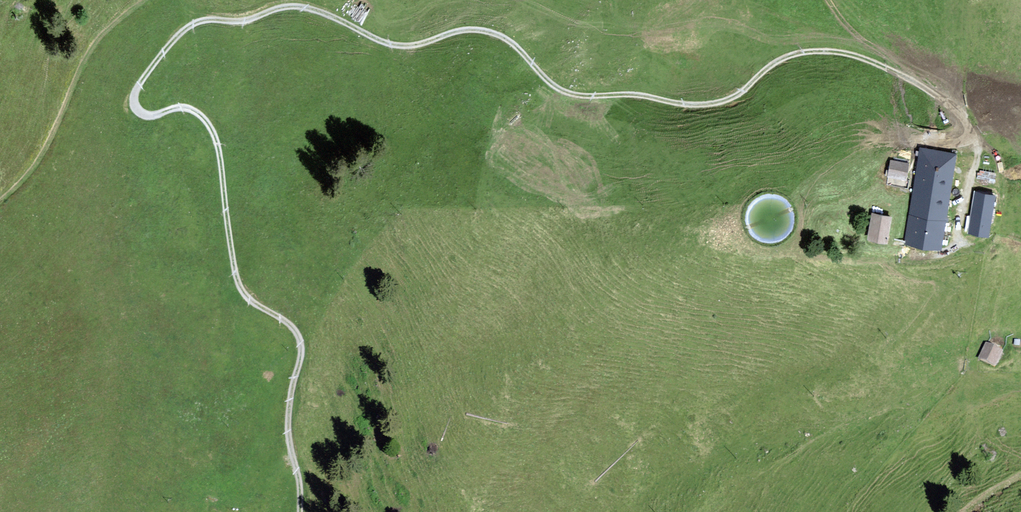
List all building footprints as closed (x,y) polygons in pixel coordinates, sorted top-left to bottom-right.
[(955,154),(921,149),(906,244),(940,249),(955,154)] [(908,162),(889,161),(888,181),(907,182),(908,162)] [(994,196),(974,194),(970,235),(991,237),(994,196)] [(890,217),(870,215),(868,242),(887,243),(890,217)] [(1003,354),(986,347),(980,362),(997,369),(1003,354)]
